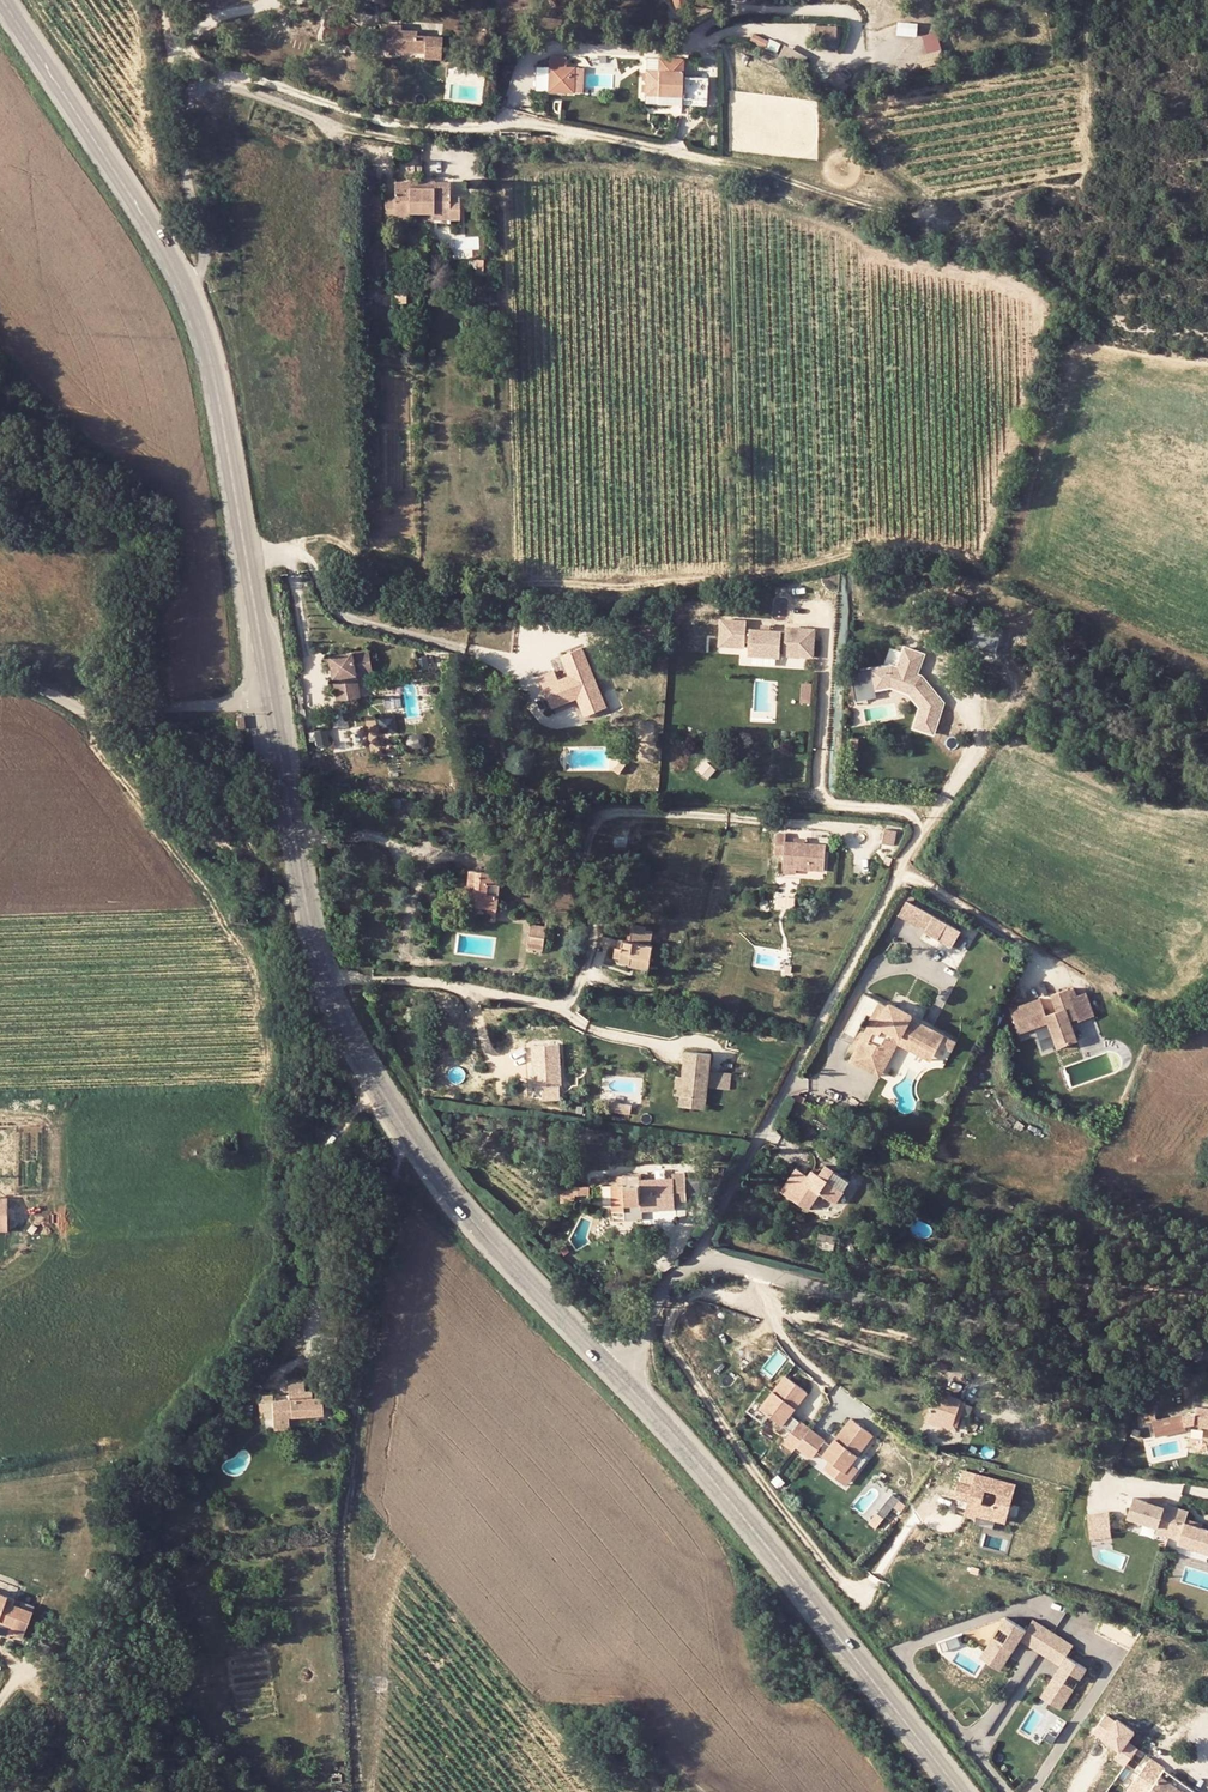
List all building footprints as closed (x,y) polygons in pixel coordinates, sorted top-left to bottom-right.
[(439,54),(440,34),(414,33),(415,28),(398,28),(399,22),(383,21),(382,52),(439,54)] [(899,21),(898,29),(910,30),(910,34),(918,34),(918,22),(899,21)] [(814,25),(814,37),(836,38),(836,25),(814,25)] [(936,30),(923,35),(929,51),(942,47),(936,30)] [(754,33),(750,40),(764,48),(768,40),(754,33)] [(795,66),(803,54),(785,44),(778,56),(795,66)] [(370,68),(372,75),(423,69),(422,56),(407,59),(407,63),(396,64),(395,60),(394,56),(382,58),(381,53),(361,57),(364,69),(370,68)] [(546,68),(545,89),(585,91),(586,70),(566,69),(567,57),(550,56),(549,68),(546,68)] [(649,94),(663,93),(682,91),(682,99),(709,98),(708,71),(682,73),(681,59),(660,60),(661,70),(648,71),(649,94)] [(533,89),(545,89),(546,68),(533,67),(533,89)] [(425,78),(423,69),(372,75),(372,78),(407,74),(408,80),(425,78)] [(846,79),(836,70),(827,80),(837,89),(837,88),(845,81),(846,79)] [(845,81),(837,88),(843,93),(850,85),(845,81)] [(664,106),(682,105),(682,99),(682,91),(663,93),(664,106)] [(449,189),(395,189),(395,198),(385,199),(384,222),(395,222),(395,217),(408,217),(435,216),(447,215),(447,223),(460,222),(459,199),(449,200),(449,189)] [(480,247),(479,236),(459,237),(459,248),(480,247)] [(468,343),(468,356),(479,357),(478,344),(468,343)] [(746,629),(747,621),(726,620),(725,632),(721,632),(720,646),(745,647),(746,642),(749,642),(749,655),(781,657),(781,651),(785,651),(784,655),(813,657),(815,629),(786,627),(786,632),(770,631),(761,630),(746,629)] [(583,645),(561,651),(570,673),(558,678),(554,669),(539,673),(552,706),(584,695),(590,713),(606,707),(583,645)] [(919,723),(938,728),(947,698),(924,673),(919,671),(924,652),(905,647),(900,666),(894,664),(874,669),(879,688),(894,684),(913,689),(925,703),(919,723)] [(331,656),(337,700),(353,697),(351,688),(349,688),(347,676),(357,674),(356,667),(371,665),(369,650),(331,656)] [(351,688),(353,697),(360,696),(357,675),(372,672),(371,665),(356,667),(357,674),(347,676),(349,688),(351,688)] [(874,669),(853,674),(860,699),(881,694),(874,669)] [(811,684),(802,683),(801,703),(810,703),(811,684)] [(883,840),(895,843),(897,828),(885,826),(883,840)] [(786,834),(776,833),(775,855),(784,855),(783,867),(797,868),(824,871),(827,845),(806,843),(794,842),(786,841),(786,834)] [(492,905),(501,906),(505,872),(473,868),(472,879),(477,880),(473,902),(492,905)] [(477,880),(472,879),(469,901),(473,902),(477,880)] [(907,899),(899,914),(926,929),(925,931),(939,939),(948,923),(907,899)] [(491,915),(501,916),(501,906),(492,905),(491,915)] [(232,925),(247,925),(247,914),(232,914),(232,925)] [(543,945),(547,945),(550,921),(536,919),(532,944),(543,945)] [(624,963),(636,966),(637,961),(654,965),(657,944),(650,944),(653,926),(640,924),(637,940),(628,939),(627,946),(621,945),(620,958),(625,959),(624,963)] [(635,967),(653,972),(654,965),(637,961),(636,966),(635,967)] [(1041,998),(1010,1009),(1019,1034),(1049,1022),(1058,1048),(1078,1041),(1071,1021),(1078,1018),(1079,1021),(1095,1016),(1086,992),(1077,995),(1074,987),(1052,995),(1057,1011),(1047,1014),(1041,998)] [(865,1029),(851,1056),(873,1067),(893,1030),(899,1034),(902,1028),(937,1046),(947,1029),(890,999),(889,1000),(866,988),(849,1021),(865,1029)] [(893,1030),(873,1067),(883,1072),(900,1039),(932,1056),(937,1046),(902,1028),(899,1034),(893,1030)] [(561,1040),(523,1042),(524,1052),(532,1051),(534,1086),(564,1084),(561,1040)] [(678,1076),(675,1095),(680,1096),(706,1099),(708,1087),(709,1071),(711,1054),(686,1051),(683,1076),(678,1076)] [(709,1071),(708,1087),(723,1089),(725,1072),(709,1071)] [(725,1072),(723,1089),(730,1090),(732,1073),(725,1072)] [(680,1096),(679,1106),(705,1109),(706,1099),(680,1096)] [(634,1104),(616,1101),(615,1112),(632,1116),(634,1104)] [(223,1135),(225,1153),(238,1152),(236,1135),(223,1135)] [(824,1157),(816,1169),(812,1174),(806,1170),(796,1162),(780,1183),(809,1204),(822,1187),(835,1197),(850,1176),(824,1157)] [(806,1170),(812,1174),(816,1169),(810,1165),(806,1170)] [(686,1171),(673,1172),(673,1177),(675,1200),(687,1199),(686,1171)] [(624,1184),(640,1183),(640,1179),(640,1174),(623,1176),(624,1184)] [(640,1179),(640,1183),(641,1203),(642,1210),(675,1208),(675,1200),(673,1177),(640,1179)] [(625,1204),(641,1203),(640,1183),(624,1184),(625,1204)] [(610,1185),(611,1211),(625,1211),(625,1204),(624,1184),(610,1185)] [(561,1187),(561,1201),(575,1201),(575,1196),(590,1195),(590,1186),(561,1187)] [(840,1237),(822,1233),(819,1247),(838,1251),(840,1237)] [(940,1364),(938,1371),(948,1374),(950,1368),(940,1364)] [(292,1424),(292,1420),(290,1408),(322,1404),(321,1394),(312,1395),(311,1386),(306,1387),(303,1372),(287,1375),(290,1394),(261,1397),(263,1415),(272,1414),(274,1426),(292,1424)] [(768,1404),(776,1411),(798,1428),(790,1438),(800,1446),(813,1431),(816,1427),(797,1411),(814,1389),(794,1373),(768,1404)] [(281,1377),(266,1379),(268,1387),(282,1385),(281,1377)] [(768,1404),(781,1388),(774,1383),(755,1406),(770,1418),(776,1411),(768,1404)] [(961,1403),(938,1395),(928,1423),(943,1428),(944,1423),(954,1426),(961,1403)] [(966,1405),(961,1403),(954,1426),(944,1423),(943,1428),(956,1433),(966,1405)] [(322,1404),(290,1408),(292,1420),(323,1416),(322,1404)] [(1193,1411),(1193,1427),(1207,1428),(1206,1447),(1207,1447),(1207,1412),(1193,1411)] [(1155,1423),(1153,1413),(1140,1416),(1142,1426),(1150,1424),(1155,1423)] [(1181,1418),(1183,1429),(1193,1427),(1193,1416),(1181,1418)] [(1181,1418),(1150,1424),(1153,1435),(1183,1429),(1181,1418)] [(853,1465),(858,1460),(875,1437),(854,1421),(843,1436),(834,1447),(813,1431),(800,1446),(816,1459),(820,1452),(834,1463),(827,1471),(840,1482),(853,1465)] [(861,1470),(853,1465),(840,1482),(847,1487),(861,1470)] [(1003,1523),(1009,1520),(1018,1486),(978,1475),(975,1487),(960,1483),(956,1498),(970,1502),(966,1516),(978,1520),(979,1516),(1003,1523)] [(901,1501),(894,1496),(879,1514),(886,1519),(901,1501)] [(1165,1538),(1175,1509),(1163,1505),(1162,1509),(1131,1499),(1125,1519),(1156,1529),(1154,1534),(1165,1538)] [(1163,1505),(1147,1500),(1145,1504),(1162,1509),(1163,1505)] [(1175,1509),(1165,1538),(1177,1542),(1175,1545),(1207,1556),(1207,1554),(1207,1533),(1182,1524),(1186,1513),(1175,1509)] [(1107,1512),(1086,1513),(1087,1528),(1108,1527),(1107,1512)] [(1200,1526),(1184,1521),(1182,1524),(1199,1530),(1200,1526)] [(1108,1527),(1087,1528),(1087,1539),(1108,1537),(1108,1527)] [(14,1624),(12,1628),(13,1629),(24,1634),(35,1609),(17,1601),(19,1595),(10,1592),(8,1595),(0,1592),(0,1618),(14,1624)] [(0,1618),(0,1630),(11,1634),(13,1629),(12,1628),(14,1624),(0,1618)] [(986,1654),(1007,1667),(1021,1644),(1062,1671),(1047,1693),(1067,1706),(1075,1693),(1064,1686),(1071,1676),(1082,1683),(1088,1673),(1068,1660),(1074,1650),(1034,1624),(1028,1634),(1007,1621),(1001,1631),(1012,1638),(1004,1651),(993,1644),(986,1654)] [(981,1662),(1001,1675),(1007,1667),(986,1654),(981,1662)] [(1042,1701),(1062,1714),(1067,1706),(1047,1693),(1042,1701)] [(1109,1762),(1120,1771),(1139,1747),(1128,1738),(1134,1730),(1106,1708),(1089,1730),(1117,1751),(1109,1762)] [(1151,1761),(1133,1786),(1141,1791),(1193,1791),(1151,1761)]
